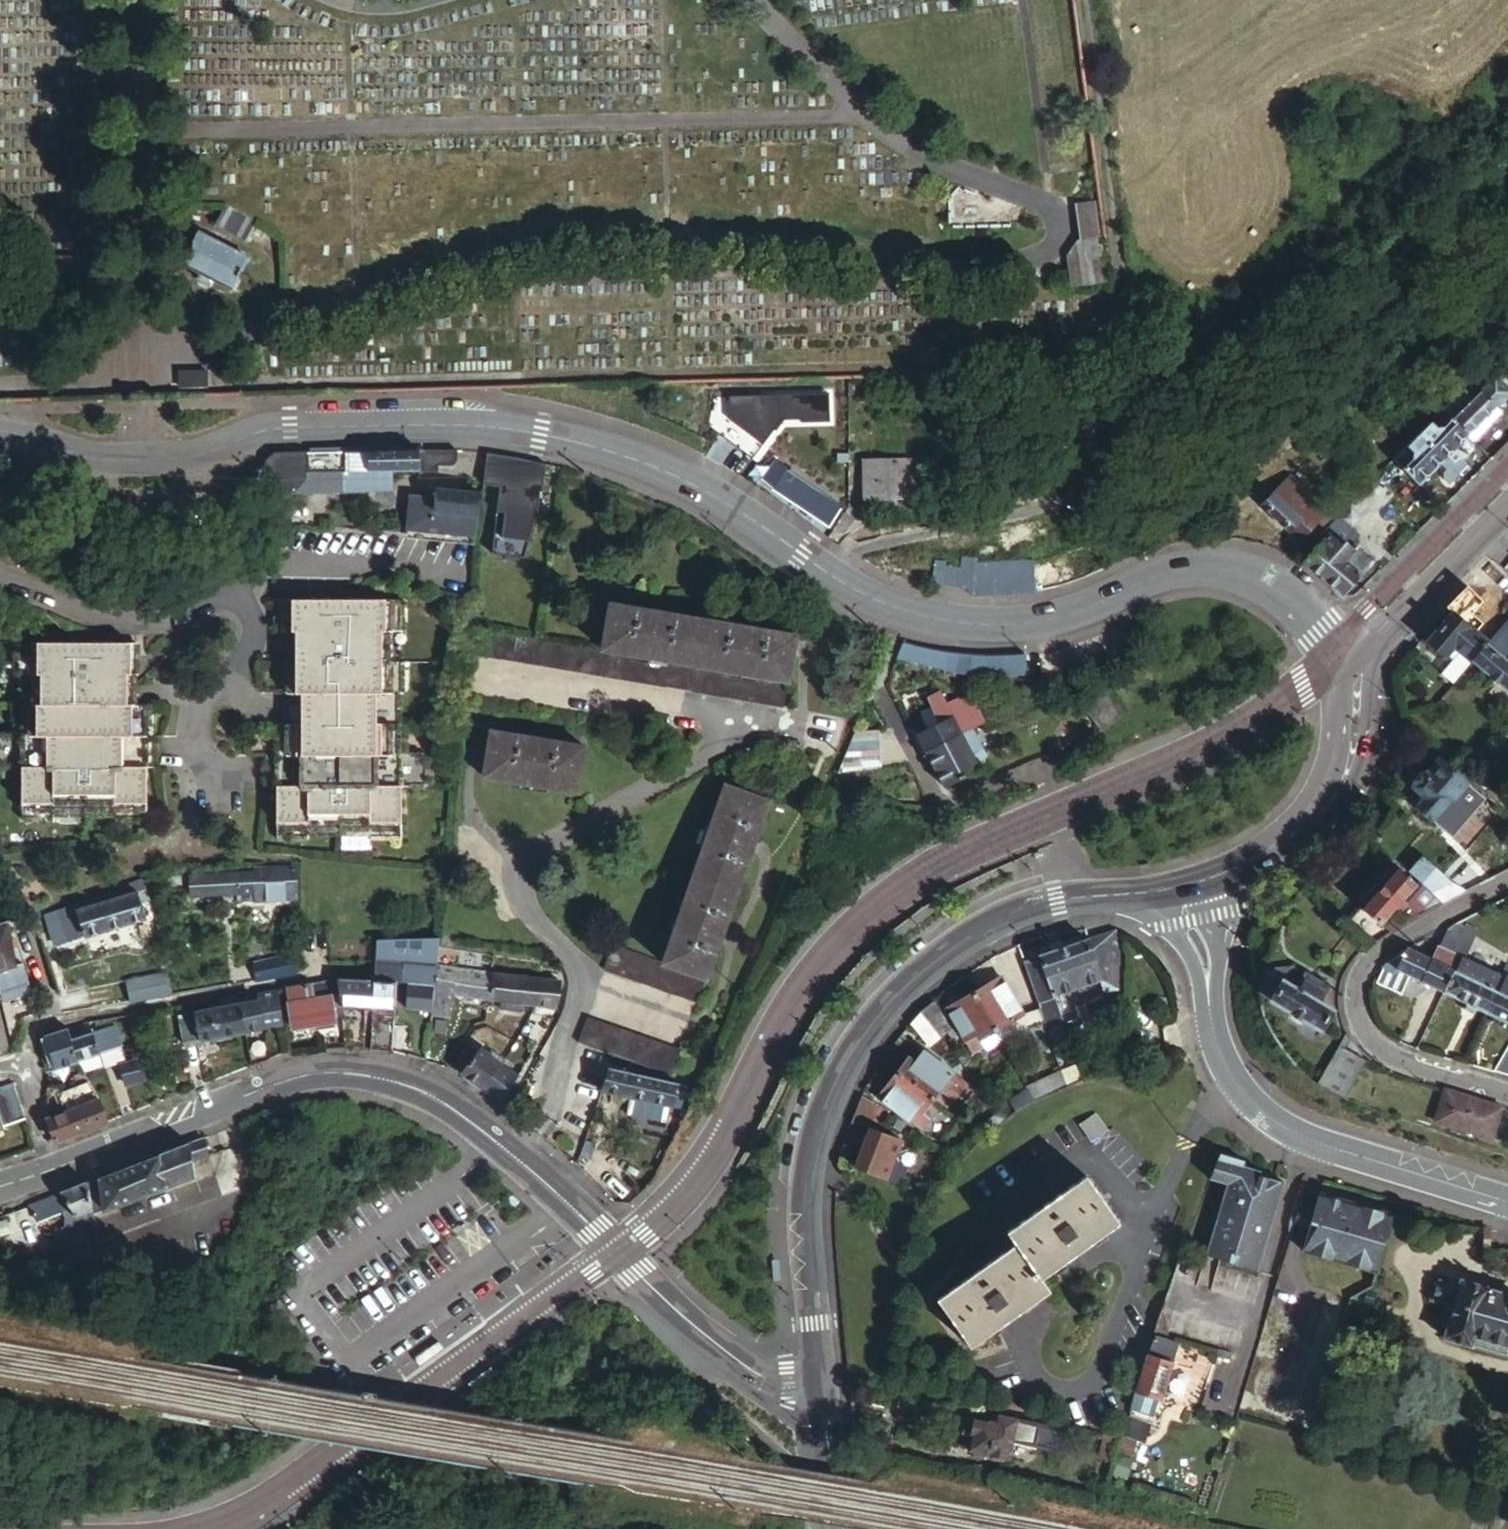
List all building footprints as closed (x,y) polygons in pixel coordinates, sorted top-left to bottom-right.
[(246,243),(257,221),(226,204),(214,226),(246,243)] [(1019,220),(1019,208),(953,208),(953,220),(1019,220)] [(1113,283),(1104,213),(1082,216),(1087,255),(1066,258),(1069,288),(1113,283)] [(231,289),(246,260),(199,234),(184,264),(201,274),(213,280),(231,289)] [(86,259),(47,259),(46,284),(86,285),(86,259)] [(210,287),(213,280),(201,274),(198,281),(210,287)] [(1492,357),(1478,371),(1490,383),(1498,374),(1504,369),(1492,357)] [(207,388),(207,371),(181,371),(182,389),(207,388)] [(1444,406),(1471,433),(1499,406),(1507,397),(1507,384),(1498,374),(1490,383),(1478,371),(1444,406)] [(712,399),(709,428),(754,462),(783,423),(803,422),(803,425),(832,424),(830,395),(712,399)] [(1444,406),(1421,430),(1448,457),(1458,447),(1471,433),(1444,406)] [(1499,406),(1471,433),(1475,438),(1504,410),(1499,406)] [(1409,473),(1420,485),(1448,457),(1421,430),(1417,434),(1394,458),(1409,473)] [(1053,447),(1053,432),(1039,431),(1039,446),(1053,447)] [(859,437),(848,437),(849,455),(860,455),(859,437)] [(1458,447),(1448,457),(1456,465),(1466,454),(1458,447)] [(391,474),(419,473),(420,451),(364,452),(306,454),(307,475),(342,475),(391,474)] [(458,461),(458,451),(420,451),(419,473),(437,473),(438,466),(452,468),(458,461)] [(308,493),(307,475),(306,454),(280,454),(276,454),(273,455),(270,456),(265,461),(263,469),(262,473),(261,476),(274,482),(279,485),(282,486),(291,494),(308,493)] [(1474,462),(1466,454),(1456,465),(1463,472),(1474,462)] [(1409,473),(1394,458),(1360,493),(1374,507),(1409,473)] [(912,497),(911,463),(863,464),(864,499),(912,497)] [(541,505),(545,474),(488,464),(483,495),(541,505)] [(831,532),(844,514),(788,476),(790,473),(777,464),(764,484),(777,492),(775,495),(831,532)] [(1357,464),(1322,498),(1331,506),(1334,509),(1368,475),(1357,464)] [(1463,472),(1456,465),(1447,474),(1454,482),(1463,472)] [(1288,471),(1258,503),(1297,541),(1331,506),(1322,498),(1317,493),(1314,496),(1288,471)] [(391,474),(342,475),(343,492),(392,491),(391,474)] [(342,475),(307,475),(308,493),(343,492),(342,475)] [(474,488),(465,487),(465,494),(453,493),(437,490),(436,501),(416,499),(415,504),(410,504),(407,530),(474,537),(478,495),(474,494),(474,488)] [(280,512),(289,498),(280,493),(272,507),(280,512)] [(1299,560),(1303,562),(1334,531),(1340,537),(1350,526),(1353,529),(1374,507),(1360,493),(1349,504),(1296,558),(1299,560)] [(1316,571),(1340,595),(1374,562),(1359,546),(1356,549),(1352,545),(1361,537),(1353,529),(1350,526),(1340,537),(1334,531),(1303,562),(1306,565),(1316,571)] [(997,595),(999,595),(1039,591),(1037,555),(979,560),(973,591),(989,593),(997,595)] [(935,582),(973,591),(979,560),(937,559),(933,572),(912,567),(909,579),(915,582),(929,586),(935,582)] [(401,632),(401,602),(351,602),(347,597),(344,602),(330,601),(325,596),(321,601),(314,601),(310,597),(307,602),(273,602),(273,633),(284,633),(285,662),(284,663),(284,727),(263,727),(264,790),(275,790),(275,842),(306,841),(306,836),(368,837),(368,841),(400,841),(400,789),(426,789),(426,755),(404,755),(404,725),(398,725),(397,693),(401,693),(400,662),(390,662),(390,632),(401,632)] [(540,639),(478,628),(473,656),(783,708),(795,637),(610,605),(601,651),(540,639)] [(1453,609),(1441,625),(1428,639),(1447,655),(1455,645),(1472,659),(1492,636),(1479,627),(1482,624),(1473,616),(1469,622),(1453,609)] [(1435,620),(1423,635),(1428,639),(1441,625),(1435,620)] [(1492,636),(1472,659),(1507,688),(1507,649),(1494,637),(1492,636)] [(149,644),(110,643),(105,639),(100,644),(94,644),(89,639),(84,644),(69,644),(63,640),(59,644),(18,643),(18,674),(22,674),(22,706),(15,705),(15,737),(0,736),(0,769),(21,769),(20,821),(49,821),(50,814),(115,814),(115,821),(145,821),(145,768),(145,737),(156,737),(156,705),(135,705),(134,675),(149,675),(149,644)] [(907,641),(901,655),(922,660),(944,665),(970,672),(1002,672),(1039,673),(1041,656),(1019,654),(989,654),(965,653),(932,646),(907,641)] [(1088,693),(1079,700),(1102,730),(1125,712),(1102,683),(1088,693)] [(921,738),(930,754),(966,736),(974,732),(983,728),(976,707),(973,695),(950,707),(943,693),(926,702),(931,711),(940,728),(931,732),(921,738)] [(997,700),(976,707),(983,728),(986,735),(1007,728),(1001,711),(997,700)] [(940,728),(931,711),(922,716),(931,732),(940,728)] [(974,732),(966,736),(983,771),(986,769),(988,773),(995,770),(974,732)] [(576,793),(582,749),(490,733),(483,778),(576,793)] [(966,736),(930,754),(946,787),(947,789),(983,771),(966,736)] [(156,768),(156,737),(145,737),(145,768),(156,768)] [(886,762),(883,738),(860,737),(847,766),(848,767),(849,771),(850,772),(886,762)] [(1438,754),(1415,784),(1428,794),(1419,805),(1436,819),(1455,795),(1460,798),(1473,781),(1438,754)] [(886,773),(886,762),(850,772),(852,774),(856,778),(886,773)] [(696,1004),(768,803),(724,788),(662,962),(612,945),(603,970),(696,1004)] [(1423,856),(1408,873),(1418,883),(1429,893),(1450,882),(1423,856)] [(1408,873),(1399,865),(1364,905),(1383,922),(1404,898),(1418,883),(1408,873)] [(295,900),(294,868),(252,870),(252,873),(188,876),(188,882),(183,883),(184,892),(189,892),(189,897),(235,894),(252,893),(253,902),(267,901),(257,923),(268,928),(281,900),(295,900)] [(1418,883),(1404,898),(1421,914),(1434,907),(1441,904),(1429,893),(1418,883)] [(142,884),(134,887),(136,893),(114,900),(107,902),(77,911),(74,904),(59,909),(70,941),(83,936),(84,938),(145,920),(138,899),(146,896),(142,884)] [(112,894),(114,900),(136,893),(134,887),(112,894)] [(236,903),(253,902),(252,893),(235,894),(236,903)] [(105,895),(74,904),(77,911),(107,902),(105,895)] [(16,968),(7,922),(0,924),(0,973),(16,968)] [(1471,939),(1447,924),(1438,942),(1463,956),(1471,939)] [(1252,927),(1246,939),(1258,944),(1264,931),(1252,927)] [(1127,953),(1116,928),(1088,938),(1104,980),(1110,996),(1127,990),(1127,953)] [(1055,1046),(1083,1036),(1087,1027),(1074,991),(1104,980),(1088,938),(1025,960),(1055,1046)] [(435,939),(405,940),(405,964),(435,966),(437,955),(438,949),(439,939),(435,939)] [(377,940),(374,962),(370,981),(375,982),(395,983),(404,983),(405,964),(405,940),(377,940)] [(1463,956),(1438,942),(1431,959),(1417,952),(1418,949),(1407,944),(1396,951),(1383,965),(1381,966),(1374,984),(1401,996),(1410,975),(1442,990),(1463,956)] [(489,963),(437,955),(435,966),(487,974),(489,963)] [(288,972),(286,956),(253,964),(255,979),(288,972)] [(1479,1007),(1490,1012),(1500,973),(1463,956),(1442,990),(1469,1002),(1466,1009),(1476,1014),(1479,1007)] [(1333,982),(1293,958),(1282,976),(1270,995),(1324,1028),(1335,1010),(1323,1002),(1333,982)] [(435,966),(405,964),(404,983),(407,984),(405,1008),(430,1010),(435,966)] [(1257,981),(1258,989),(1270,995),(1282,976),(1261,964),(1260,970),(1257,981)] [(1490,1012),(1507,1020),(1507,965),(1505,964),(1500,973),(1490,1012)] [(487,974),(435,966),(430,1010),(429,1014),(449,1017),(453,994),(501,1001),(522,1004),(554,1008),(557,983),(487,974)] [(130,1003),(171,993),(165,969),(124,979),(130,1003)] [(337,980),(340,1007),(362,1008),(363,981),(340,979),(339,979),(337,980)] [(340,1007),(337,980),(286,990),(289,1031),(336,1023),(332,1008),(340,1007)] [(1001,980),(972,996),(990,1027),(1018,1011),(1001,980)] [(374,1008),(375,982),(370,981),(363,981),(362,1008),(366,1008),(372,1008),(374,1008)] [(374,1008),(394,1009),(394,1007),(395,983),(375,982),(374,1008)] [(404,983),(395,983),(394,1007),(405,1008),(407,984),(404,983)] [(28,985),(9,991),(19,1021),(37,1014),(28,985)] [(236,998),(237,1005),(258,1001),(256,994),(236,998)] [(990,1027),(972,996),(946,1010),(969,1054),(981,1047),(979,1043),(994,1034),(990,1027)] [(222,1001),(223,1007),(237,1005),(236,998),(222,1001)] [(258,1001),(237,1005),(243,1033),(260,1030),(276,1027),(272,1005),(260,1007),(258,1001)] [(521,1012),(522,1004),(501,1001),(500,1009),(521,1012)] [(1045,1028),(1037,1004),(1018,1011),(1027,1035),(1045,1028)] [(237,1005),(223,1007),(177,1017),(182,1045),(243,1033),(237,1005)] [(947,1028),(928,1005),(917,1015),(936,1038),(947,1028)] [(394,1009),(374,1008),(372,1008),(371,1022),(393,1023),(394,1009)] [(936,1038),(917,1015),(915,1016),(906,1028),(923,1048),(936,1038)] [(672,1076),(680,1051),(587,1018),(578,1043),(613,1055),(632,1062),(672,1076)] [(369,1050),(391,1053),(393,1023),(371,1022),(369,1050)] [(70,1028),(65,1029),(76,1061),(99,1054),(118,1048),(110,1026),(89,1032),(86,1024),(70,1028)] [(5,1026),(0,1027),(0,1058),(12,1053),(5,1026)] [(76,1061),(65,1029),(44,1036),(49,1054),(45,1055),(45,1075),(77,1065),(76,1061)] [(266,1061),(260,1030),(243,1033),(250,1067),(266,1061)] [(1507,1077),(1507,1046),(1506,1045),(1492,1072),(1507,1077)] [(1345,1096),(1367,1060),(1342,1048),(1320,1085),(1324,1088),(1345,1096)] [(459,1074),(497,1102),(516,1076),(499,1064),(485,1054),(478,1049),(459,1074)] [(485,1054),(499,1064),(502,1059),(489,1049),(485,1054)] [(77,1065),(82,1073),(103,1066),(99,1054),(76,1061),(77,1065)] [(927,1098),(944,1112),(963,1087),(923,1055),(915,1066),(908,1060),(896,1075),(927,1098)] [(144,1080),(139,1061),(119,1066),(124,1085),(144,1080)] [(1075,1063),(1058,1068),(1065,1088),(1081,1082),(1075,1063)] [(608,1068),(600,1092),(628,1098),(667,1106),(672,1107),(675,1095),(683,1097),(685,1087),(608,1068)] [(75,1087),(88,1083),(82,1074),(72,1077),(75,1087)] [(927,1098),(896,1075),(876,1100),(918,1132),(928,1121),(915,1112),(927,1098)] [(53,1143),(105,1123),(97,1098),(88,1083),(75,1087),(57,1093),(60,1110),(55,1112),(57,1117),(45,1120),(53,1143)] [(1,1130),(2,1128),(23,1120),(11,1084),(0,1087),(0,1130),(1,1130)] [(1501,1105),(1445,1088),(1435,1120),(1489,1139),(1501,1105)] [(60,1110),(57,1093),(45,1097),(45,1115),(55,1112),(60,1110)] [(628,1098),(624,1115),(664,1123),(667,1106),(628,1098)] [(889,1112),(860,1098),(854,1112),(884,1125),(889,1112)] [(1088,1110),(1071,1121),(1083,1138),(1100,1126),(1088,1110)] [(937,1111),(928,1121),(943,1133),(951,1121),(937,1111)] [(57,1117),(55,1112),(45,1115),(45,1120),(57,1117)] [(884,1125),(854,1112),(851,1117),(849,1126),(868,1132),(853,1169),(885,1181),(899,1143),(879,1135),(882,1129),(884,1125)] [(165,1189),(193,1178),(191,1161),(208,1156),(203,1139),(160,1155),(165,1189)] [(1239,1157),(1215,1149),(1207,1175),(1225,1181),(1203,1251),(1252,1268),(1279,1180),(1254,1172),(1256,1168),(1237,1162),(1239,1157)] [(104,1212),(165,1189),(160,1155),(99,1180),(104,1212)] [(1110,1221),(1078,1175),(1002,1230),(1010,1243),(931,1299),(964,1346),(1043,1288),(1034,1276),(1110,1221)] [(91,1183),(60,1194),(74,1220),(74,1257),(98,1258),(91,1183)] [(1392,1215),(1320,1193),(1314,1211),(1309,1228),(1302,1250),(1374,1273),(1392,1215)] [(74,1220),(60,1194),(32,1205),(38,1222),(60,1215),(62,1224),(65,1223),(66,1228),(60,1229),(60,1241),(56,1241),(54,1257),(74,1257),(74,1220)] [(1314,1211),(1296,1206),(1291,1222),(1309,1228),(1314,1211)] [(1437,1285),(1431,1304),(1452,1311),(1442,1339),(1505,1360),(1507,1351),(1507,1301),(1461,1285),(1458,1292),(1437,1285)] [(1149,1332),(1131,1387),(1155,1394),(1172,1340),(1149,1332)] [(1217,1346),(1215,1352),(1227,1356),(1229,1350),(1217,1346)] [(974,1430),(971,1445),(1008,1453),(1012,1437),(1036,1442),(1056,1447),(1062,1443),(1065,1429),(1041,1424),(992,1412),(991,1416),(973,1413),(970,1429),(974,1430)] [(1121,1419),(1114,1441),(1137,1448),(1144,1426),(1121,1419)]
